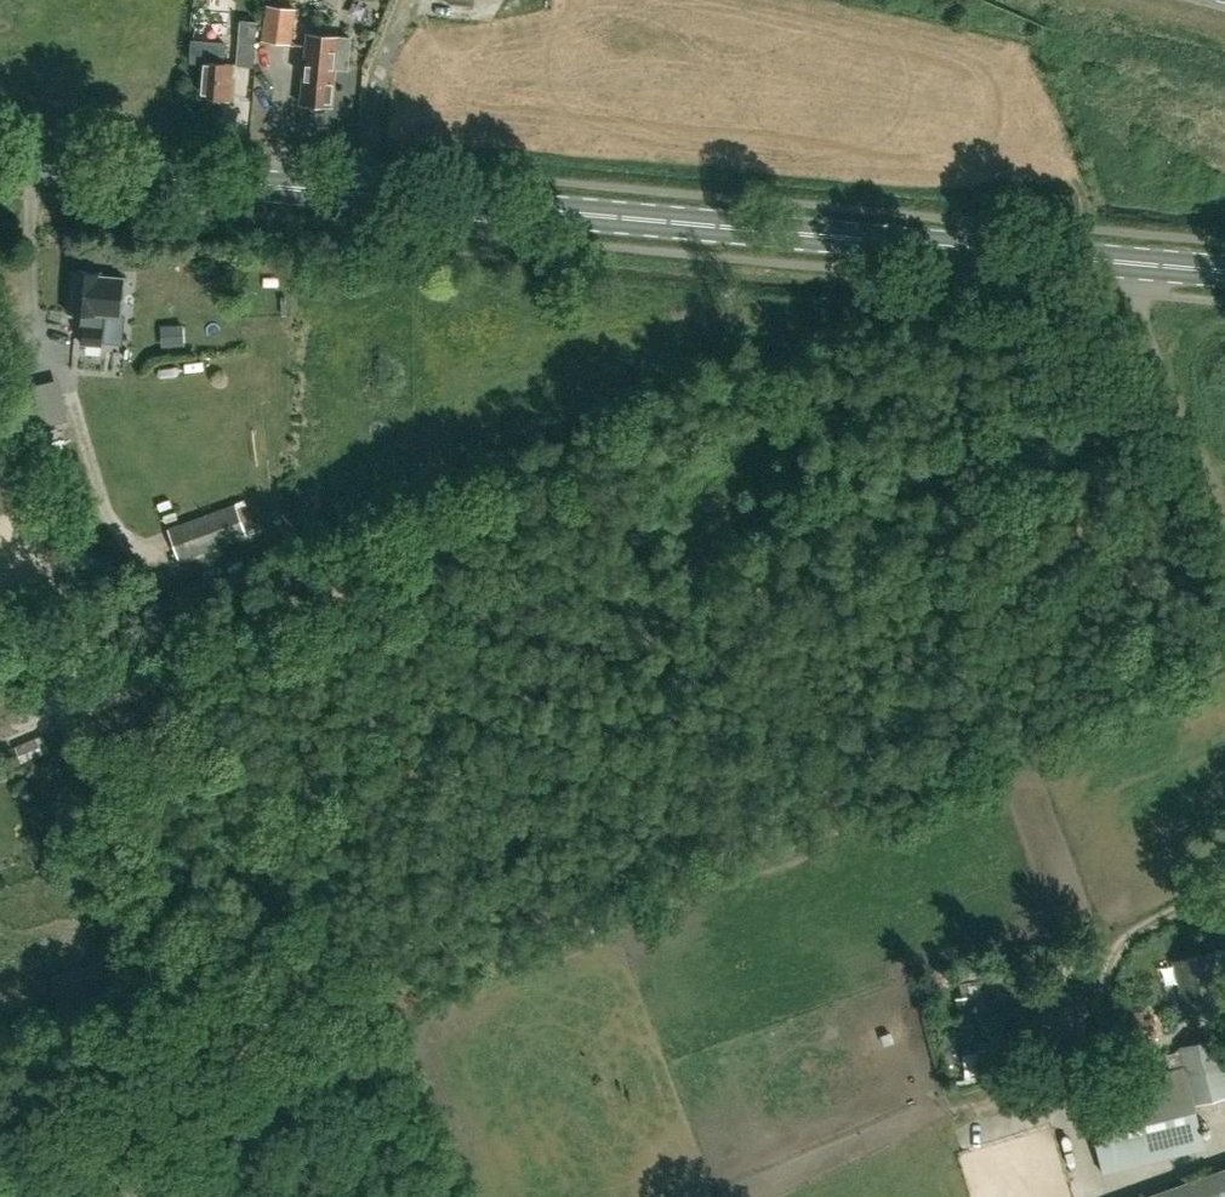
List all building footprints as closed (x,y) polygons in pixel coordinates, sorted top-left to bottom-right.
[(290,44),(296,8),(266,4),(261,39),(290,44)] [(254,66),(257,21),(240,20),(238,65),(254,66)] [(312,108),(321,104),(331,105),(335,67),(348,68),(351,37),(309,33),(307,63),(304,62),(301,102),(304,102),(312,108)] [(233,61),(224,61),(225,42),(193,39),(191,59),(203,60),(199,94),(202,95),(210,100),(221,97),(229,97),(233,61)] [(68,311),(84,312),(82,342),(102,344),(105,314),(121,316),(125,275),(101,273),(101,271),(72,268),(68,311)] [(18,432),(69,420),(59,379),(7,392),(18,432)] [(180,560),(248,535),(236,503),(168,528),(180,560)] [(1224,1004),(1224,994),(1214,951),(1173,961),(1187,1013),(1224,1004)] [(60,1007),(112,990),(102,960),(50,977),(60,1007)] [(1030,1051),(1052,1050),(1052,1035),(1085,1034),(1084,1014),(1087,1013),(1087,995),(1048,996),(1049,1015),(1029,1015),(1030,1051)] [(1104,1173),(1204,1148),(1199,1120),(1196,1104),(1224,1097),(1224,1057),(1220,1035),(1179,1045),(1180,1049),(1166,1053),(1170,1068),(1112,1083),(1082,1091),(1104,1173)] [(1144,1196),(1224,1196),(1224,1168),(1144,1196)]
